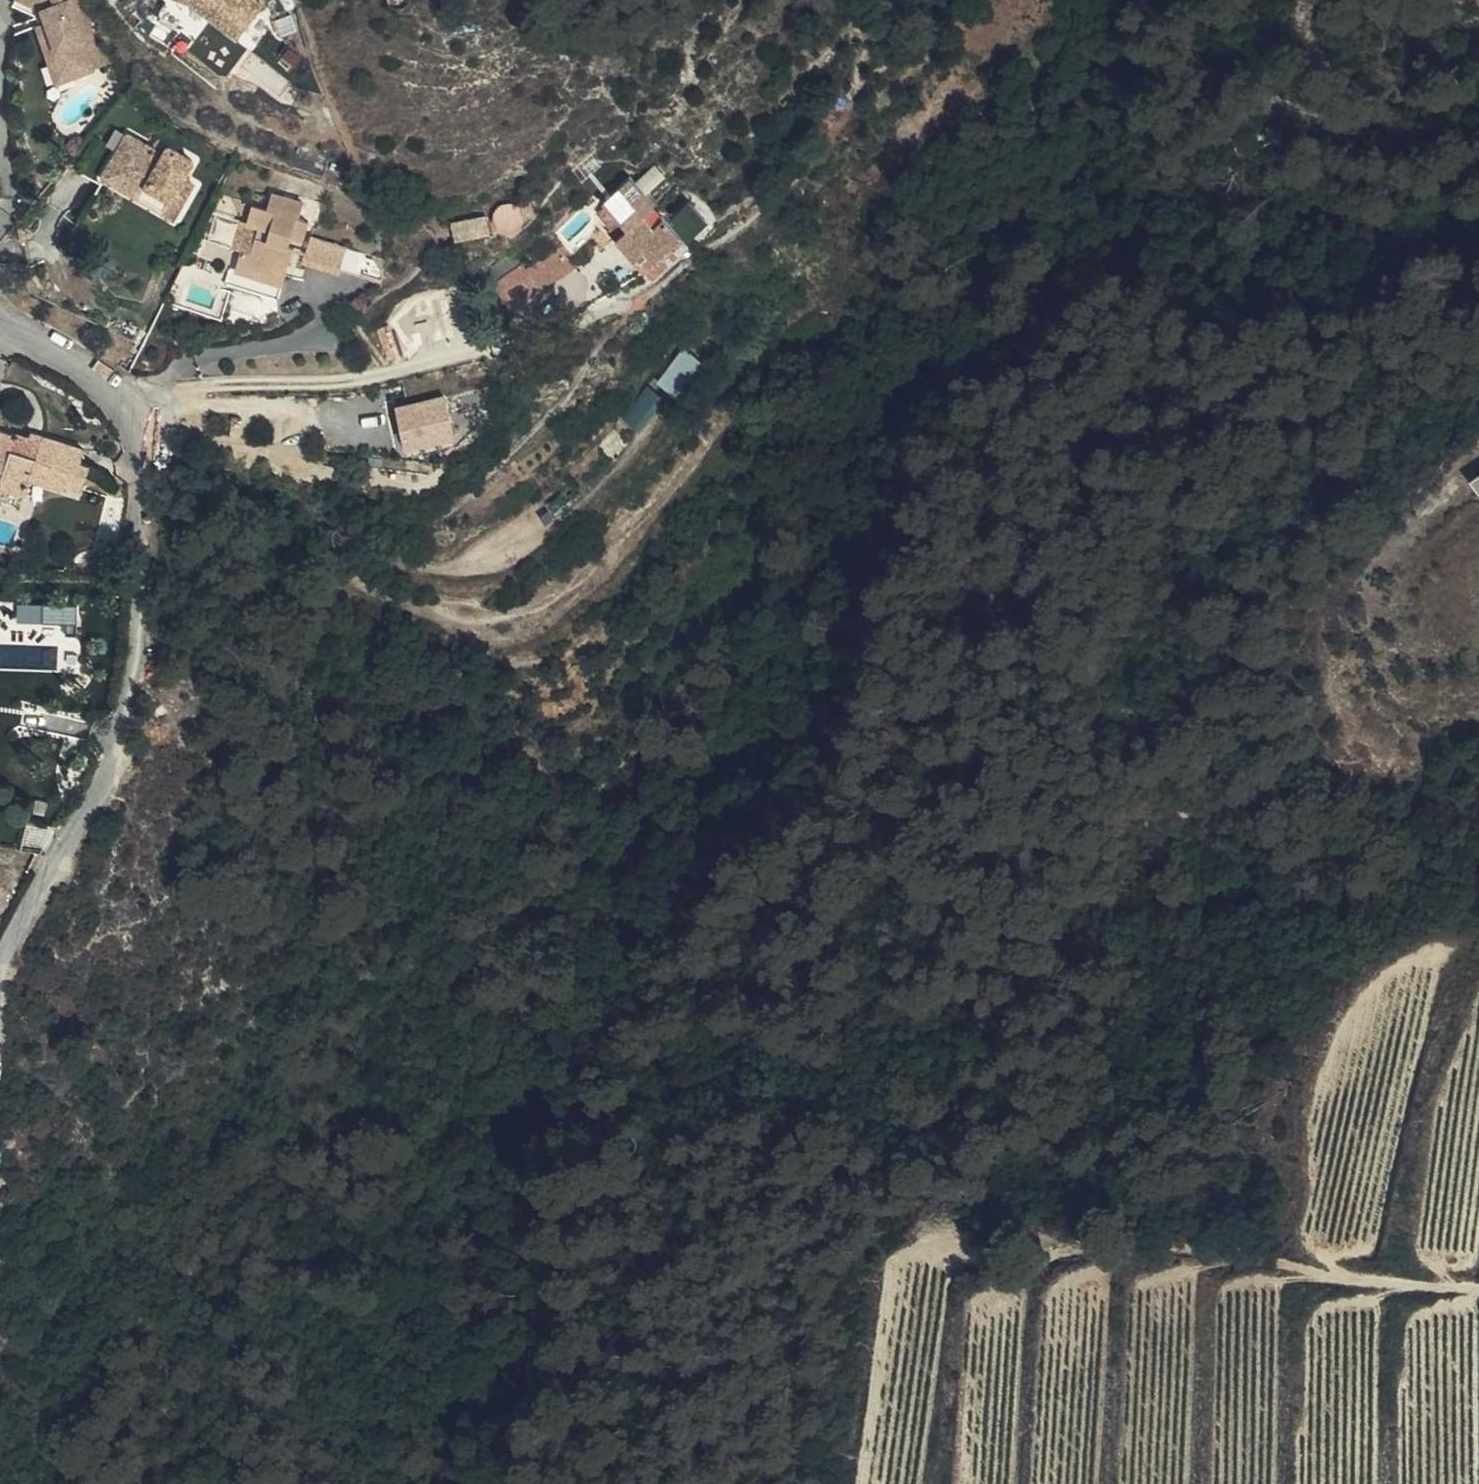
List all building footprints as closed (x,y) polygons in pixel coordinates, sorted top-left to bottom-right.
[(59,0),(47,0),(64,50),(103,37),(97,22),(74,29),(69,15),(65,17),(59,0)] [(65,17),(69,15),(74,29),(97,22),(89,0),(59,0),(65,17)] [(194,8),(200,0),(248,37),(267,12),(253,0),(177,0),(194,8)] [(242,45),(248,37),(200,0),(194,8),(242,45)] [(131,157),(139,142),(125,135),(118,151),(131,157)] [(162,155),(169,143),(159,138),(153,150),(162,155)] [(196,157),(169,143),(162,155),(153,150),(139,142),(131,157),(118,151),(109,168),(124,176),(122,178),(154,194),(158,186),(189,202),(199,181),(186,175),(196,157)] [(182,216),(189,202),(158,186),(154,194),(122,178),(124,176),(109,168),(104,179),(182,216)] [(594,198),(599,202),(622,221),(612,234),(653,266),(684,226),(645,196),(650,190),(639,181),(635,186),(615,169),(594,198)] [(252,252),(246,271),(278,280),(284,259),(302,265),(304,256),(307,248),(295,244),(290,243),(293,232),(299,234),(311,238),(313,231),(316,219),(305,215),(310,199),(280,190),(275,208),(262,204),(256,222),(267,225),(260,253),(252,252)] [(622,221),(599,202),(590,211),(607,224),(604,228),(612,234),(622,221)] [(487,210),(489,207),(458,215),(462,233),(491,226),(488,224),(487,221),(486,217),(486,214),(487,210)] [(267,225),(251,221),(243,249),(260,253),(267,225)] [(357,244),(313,231),(311,238),(299,234),(295,244),(307,248),(304,256),(350,269),(357,244)] [(290,243),(295,244),(299,234),(293,232),(290,243)] [(563,246),(496,283),(509,307),(576,269),(563,246)] [(278,280),(246,271),(242,270),(238,286),(292,301),(302,265),(284,259),(278,280)] [(682,387),(706,352),(687,337),(662,373),(682,387)] [(447,390),(397,403),(409,448),(459,435),(447,390)] [(85,467),(75,464),(79,446),(38,436),(37,441),(0,434),(0,472),(1,472),(0,475),(0,489),(23,494),(26,481),(60,490),(61,484),(80,487),(85,467)] [(81,605),(81,590),(51,592),(52,607),(81,605)] [(30,821),(0,814),(0,843),(24,849),(30,821)]
